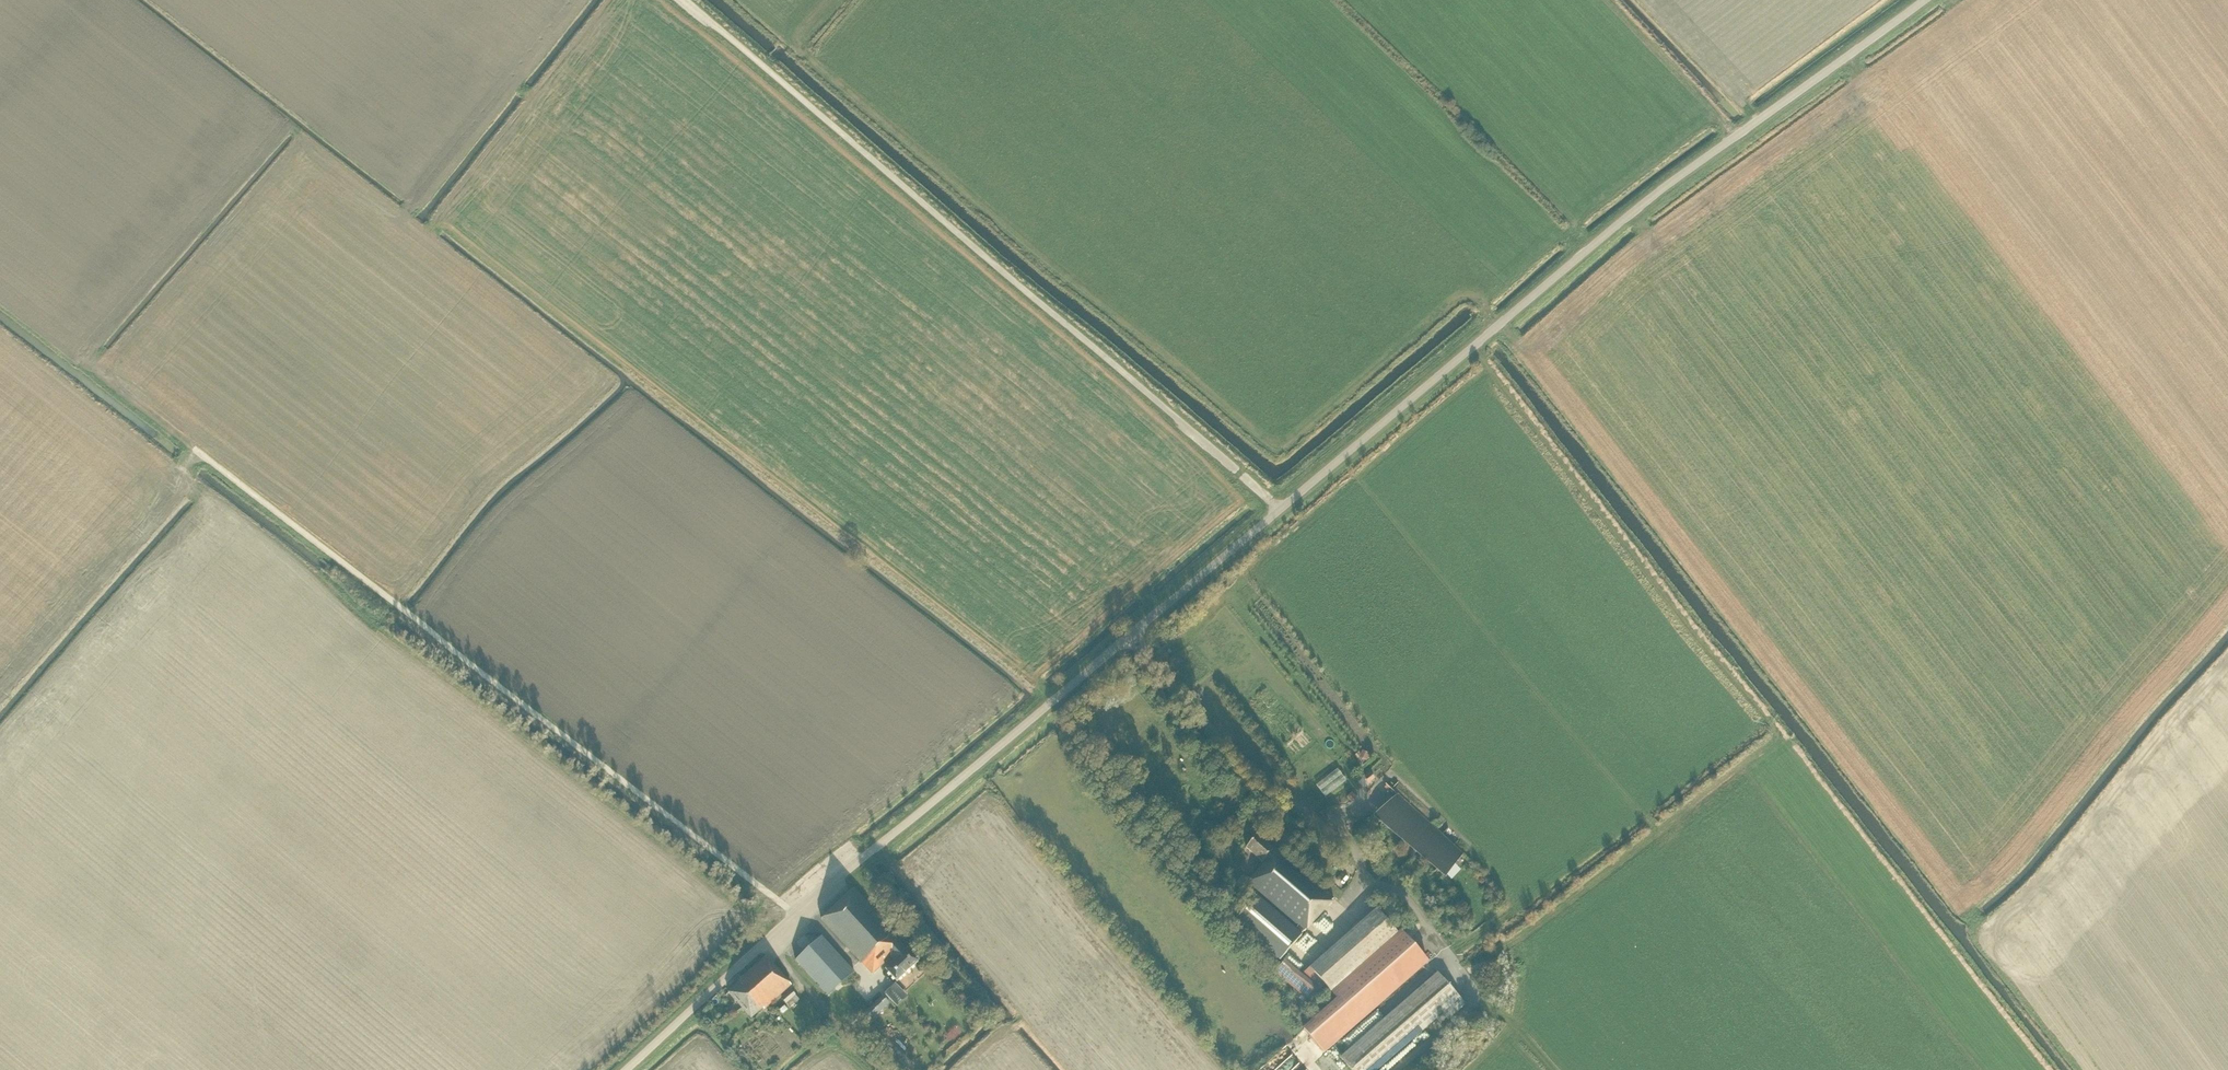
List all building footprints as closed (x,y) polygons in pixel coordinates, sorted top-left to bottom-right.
[(1206,708),(1215,700),(1208,692),(1199,700),(1206,708)] [(1368,760),(1371,754),(1364,751),(1361,757),(1368,760)] [(1341,769),(1318,783),(1325,796),(1349,782),(1341,769)] [(1371,775),(1365,780),(1368,783),(1374,779),(1371,775)] [(1462,854),(1397,794),(1372,817),(1445,878),(1462,854)] [(1301,935),(1304,932),(1333,899),(1286,858),(1285,860),(1257,835),(1246,848),(1264,864),(1247,882),(1298,926),(1295,930),(1256,895),(1234,921),(1279,961),(1301,935)] [(1250,873),(1255,867),(1250,863),(1245,869),(1250,873)] [(885,970),(896,982),(918,961),(908,950),(907,951),(896,940),(899,938),(854,889),(821,919),(872,975),(891,957),(895,962),(885,970)] [(1240,892),(1231,904),(1236,908),(1245,896),(1240,892)] [(1376,910),(1309,969),(1330,993),(1397,934),(1376,910)] [(1326,1054),(1428,963),(1400,931),(1397,934),(1330,993),(1336,1000),(1304,1028),(1326,1054)] [(821,937),(796,960),(828,996),(854,972),(821,937)] [(740,982),(728,993),(739,1006),(778,971),(765,957),(739,981),(740,982)] [(1273,973),(1309,1003),(1320,990),(1285,960),(1273,973)] [(1424,970),(1431,976),(1436,970),(1429,964),(1424,970)] [(791,985),(778,971),(739,1006),(751,1018),(763,1008),(764,1009),(791,985)] [(1465,1005),(1437,973),(1339,1058),(1350,1069),(1378,1069),(1442,1015),(1447,1021),(1465,1005)] [(884,994),(896,1007),(907,996),(895,983),(884,994)] [(791,991),(781,1000),(789,1009),(799,1000),(791,991)] [(882,996),(863,1015),(870,1022),(889,1003),(882,996)] [(1443,1039),(1430,1049),(1435,1055),(1448,1044),(1443,1039)]
